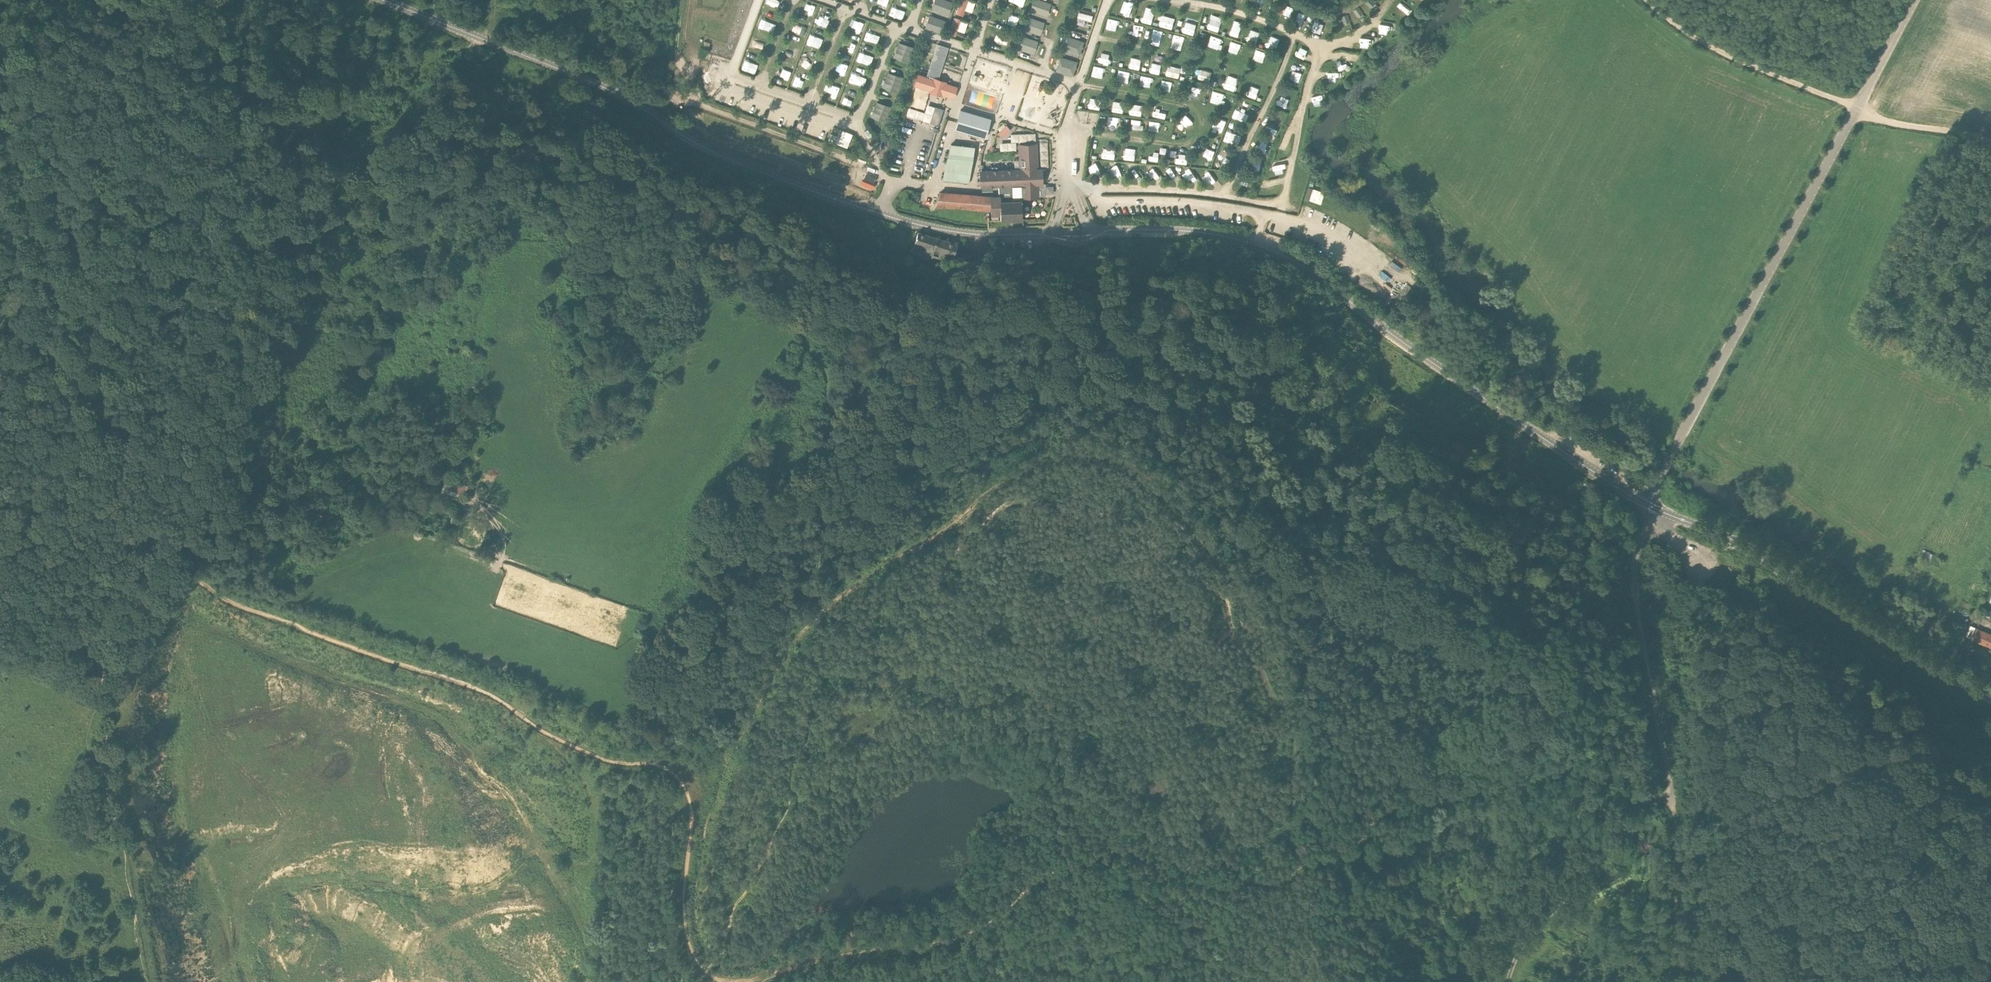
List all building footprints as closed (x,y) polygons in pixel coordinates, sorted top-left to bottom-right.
[(908,11),(910,3),(898,0),(896,7),(908,11)] [(933,8),(951,13),(955,1),(951,0),(935,0),(933,8)] [(966,9),(974,11),(976,0),(961,0),(958,13),(965,14),(966,9)] [(1048,15),(1052,2),(1046,0),(1034,0),(1031,9),(1048,15)] [(1279,1),(1277,16),(1286,17),(1289,3),(1279,1)] [(1142,20),(1152,22),(1155,11),(1145,8),(1142,20)] [(1087,19),(1093,21),(1095,14),(1080,11),(1078,23),(1086,25),(1087,19)] [(1004,20),(1013,24),(1016,16),(1007,12),(1004,20)] [(930,13),(926,26),(943,32),(947,19),(930,13)] [(1162,14),(1160,25),(1173,28),(1176,17),(1162,14)] [(817,22),(826,25),(828,18),(819,15),(817,22)] [(965,32),(969,21),(956,16),(949,33),(957,36),(959,29),(965,32)] [(1043,34),(1046,21),(1028,16),(1025,29),(1043,34)] [(1108,26),(1119,29),(1121,19),(1110,16),(1108,26)] [(1194,34),(1199,20),(1189,16),(1183,30),(1194,34)] [(1220,31),(1223,21),(1212,17),(1209,27),(1220,31)] [(1235,19),(1231,34),(1240,36),(1244,21),(1235,19)] [(856,21),(853,29),(863,32),(866,24),(856,21)] [(1130,33),(1141,36),(1144,25),(1133,22),(1130,33)] [(1154,28),(1153,39),(1163,41),(1165,30),(1154,28)] [(1252,30),(1249,38),(1258,41),(1261,34),(1252,30)] [(869,32),(867,38),(876,42),(879,36),(869,32)] [(999,43),(1008,45),(1011,34),(1001,32),(999,43)] [(1175,33),(1172,47),(1183,49),(1186,35),(1175,33)] [(1018,47),(1036,52),(1040,40),(1022,34),(1018,47)] [(1082,54),(1087,41),(1069,34),(1064,48),(1082,54)] [(1221,49),(1225,38),(1212,34),(1209,44),(1221,49)] [(812,35),(809,42),(819,46),(822,38),(812,35)] [(1273,35),(1270,42),(1279,45),(1281,37),(1273,35)] [(1373,47),(1373,37),(1363,36),(1362,46),(1373,47)] [(899,40),(895,56),(909,60),(913,44),(899,40)] [(1230,50),(1240,53),(1243,43),(1232,40),(1230,50)] [(933,59),(941,62),(947,45),(939,43),(933,59)] [(788,53),(797,57),(801,48),(792,44),(788,53)] [(1264,62),(1268,51),(1258,48),(1254,58),(1264,62)] [(1101,61),(1110,62),(1111,53),(1103,52),(1101,61)] [(1076,75),(1080,60),(1061,55),(1057,69),(1076,75)] [(1337,64),(1346,64),(1346,55),(1337,55),(1337,64)] [(1131,67),(1141,68),(1143,57),(1132,56),(1131,67)] [(837,71),(846,74),(850,65),(841,62),(837,71)] [(1152,71),(1161,73),(1163,64),(1153,62),(1152,71)] [(1181,77),(1181,71),(1188,72),(1188,66),(1183,65),(1183,66),(1169,64),(1168,75),(1181,77)] [(784,65),(781,75),(789,78),(792,68),(784,65)] [(1096,75),(1106,77),(1108,66),(1098,65),(1096,75)] [(1121,68),(1118,80),(1129,82),(1132,71),(1121,68)] [(1202,69),(1201,78),(1212,79),(1213,70),(1202,69)] [(1294,69),(1290,78),(1300,82),(1303,73),(1294,69)] [(888,70),(883,86),(898,91),(903,75),(888,70)] [(1329,81),(1339,81),(1338,72),(1329,72),(1329,81)] [(1142,74),(1141,85),(1153,86),(1154,76),(1142,74)] [(1229,74),(1226,86),(1237,90),(1241,78),(1229,74)] [(919,75),(915,85),(932,91),(931,92),(944,97),(945,95),(955,98),(959,88),(948,85),(949,83),(936,78),(935,80),(919,75)] [(796,76),(793,84),(802,87),(805,79),(796,76)] [(1162,88),(1172,90),(1174,81),(1164,78),(1162,88)] [(839,96),(841,87),(833,85),(830,94),(839,96)] [(1200,99),(1203,87),(1193,85),(1191,97),(1200,99)] [(1252,86),(1249,95),(1258,97),(1260,88),(1252,86)] [(1215,89),(1212,100),(1224,104),(1227,93),(1215,89)] [(1323,102),(1322,93),(1314,94),(1315,103),(1323,102)] [(1279,104),(1287,107),(1290,98),(1282,95),(1279,104)] [(1092,97),(1090,107),(1101,108),(1102,99),(1092,97)] [(1113,110),(1123,112),(1125,101),(1115,99),(1113,110)] [(872,115),(884,119),(888,103),(877,100),(872,115)] [(1142,115),(1144,105),(1133,102),(1131,113),(1142,115)] [(1235,113),(1249,120),(1254,110),(1246,106),(1245,106),(1240,104),(1235,113)] [(1154,115),(1167,117),(1169,107),(1156,105),(1154,115)] [(1276,110),(1272,118),(1280,122),(1284,114),(1276,110)] [(960,111),(954,131),(986,141),(992,121),(960,111)] [(1104,125),(1115,126),(1116,115),(1105,114),(1104,125)] [(1188,127),(1195,121),(1187,114),(1181,120),(1188,127)] [(1133,118),(1132,128),(1143,129),(1144,119),(1133,118)] [(1150,131),(1159,132),(1160,122),(1151,121),(1150,131)] [(1001,134),(1010,127),(1008,124),(999,131),(1001,134)] [(1227,135),(1236,138),(1239,129),(1231,126),(1227,135)] [(836,134),(834,141),(849,147),(854,132),(843,129),(841,135),(836,134)] [(1012,141),(1037,140),(1037,132),(1012,132),(1012,141)] [(1266,133),(1261,144),(1271,148),(1276,138),(1266,133)] [(946,163),(943,181),(969,184),(972,166),(975,147),(951,144),(946,163)] [(1204,155),(1213,158),(1216,150),(1207,146),(1204,155)] [(1104,147),(1104,157),(1116,158),(1117,148),(1104,147)] [(1227,163),(1230,153),(1220,150),(1217,160),(1227,163)] [(984,171),(980,171),(982,187),(1011,185),(1012,196),(1022,195),(1023,192),(1030,192),(1028,171),(1038,170),(1038,152),(1027,152),(1027,169),(984,171)] [(1253,152),(1248,162),(1262,168),(1266,158),(1253,152)] [(360,175),(366,169),(356,160),(351,166),(356,170),(355,171),(360,175)] [(1112,176),(1121,174),(1120,165),(1111,167),(1112,176)] [(1147,169),(1150,178),(1159,175),(1156,166),(1147,169)] [(1185,173),(1188,179),(1196,175),(1193,169),(1185,173)] [(992,196),(992,211),(993,215),(1000,215),(1000,220),(1022,219),(1021,200),(1001,201),(1001,196),(992,196)] [(955,254),(958,244),(918,232),(915,243),(913,252),(953,262),(955,254)] [(441,492),(464,499),(468,484),(445,478),(441,492)] [(1971,625),(1967,636),(1990,646),(1990,634),(1971,625)]
